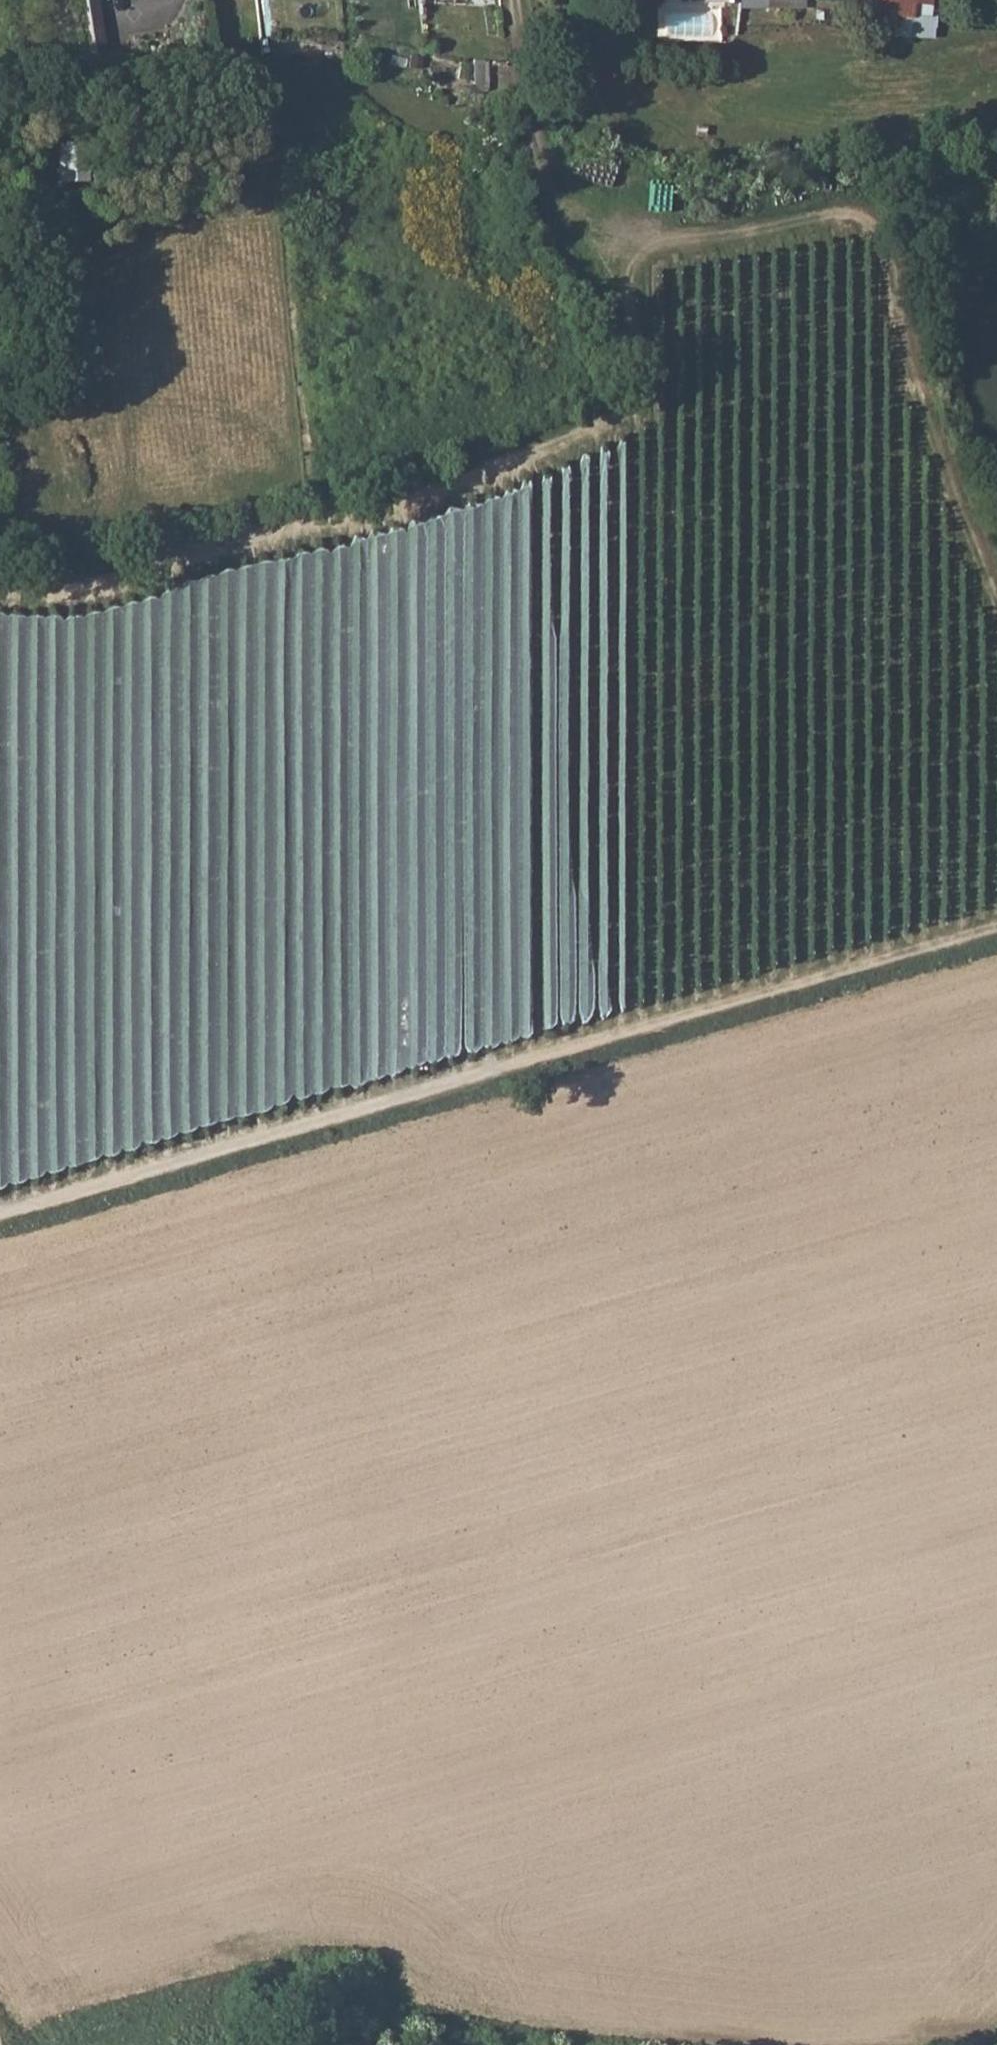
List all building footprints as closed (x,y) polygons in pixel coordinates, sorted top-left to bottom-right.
[(739,11),(762,11),(761,2),(789,2),(806,3),(806,0),(739,0),(739,11)] [(933,39),(936,0),(863,0),(862,11),(884,12),(883,35),(933,39)] [(87,140),(61,141),(63,181),(89,180),(87,140)]
